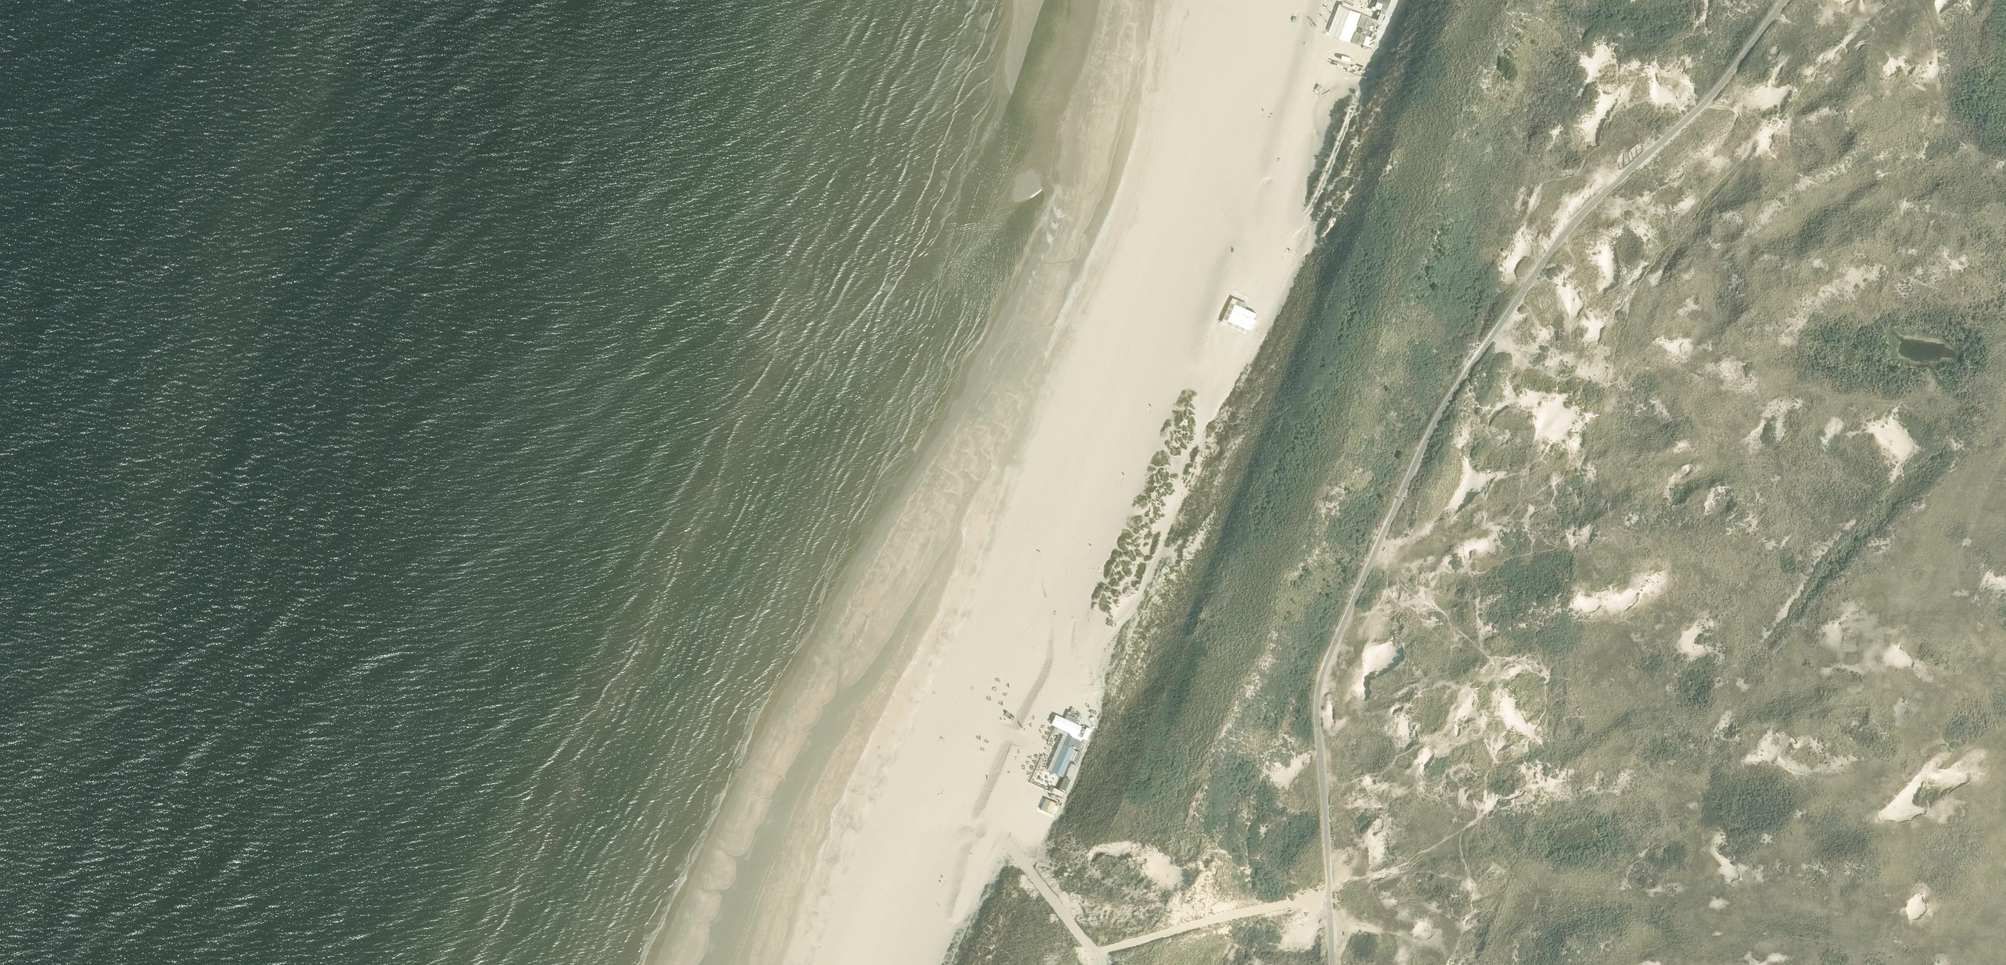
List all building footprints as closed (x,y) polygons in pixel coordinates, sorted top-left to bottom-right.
[(1086,738),(1090,727),(1054,713),(1049,724),(1086,738)] [(1070,733),(1052,770),(1064,776),(1082,739),(1070,733)] [(1065,789),(1069,779),(1063,777),(1059,786),(1065,789)] [(1049,816),(1054,805),(1041,799),(1036,809),(1049,816)]
